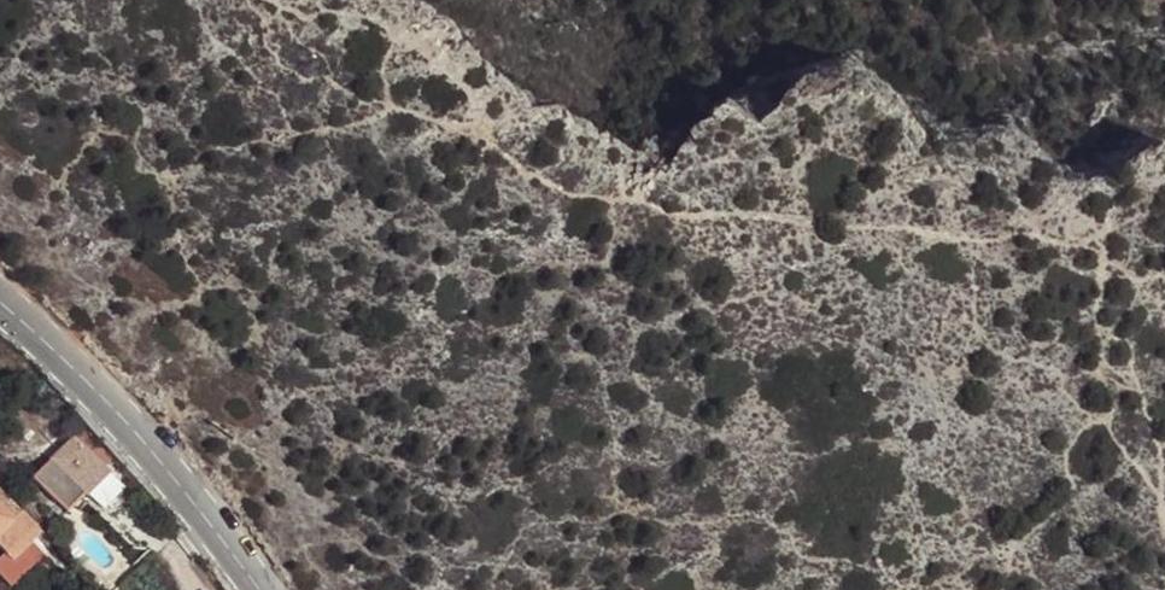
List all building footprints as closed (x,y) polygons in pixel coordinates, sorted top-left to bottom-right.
[(83,431),(35,478),(69,512),(87,494),(88,496),(111,473),(105,466),(112,459),(83,431)] [(7,554),(36,523),(25,512),(23,514),(0,492),(0,548),(7,554)]
